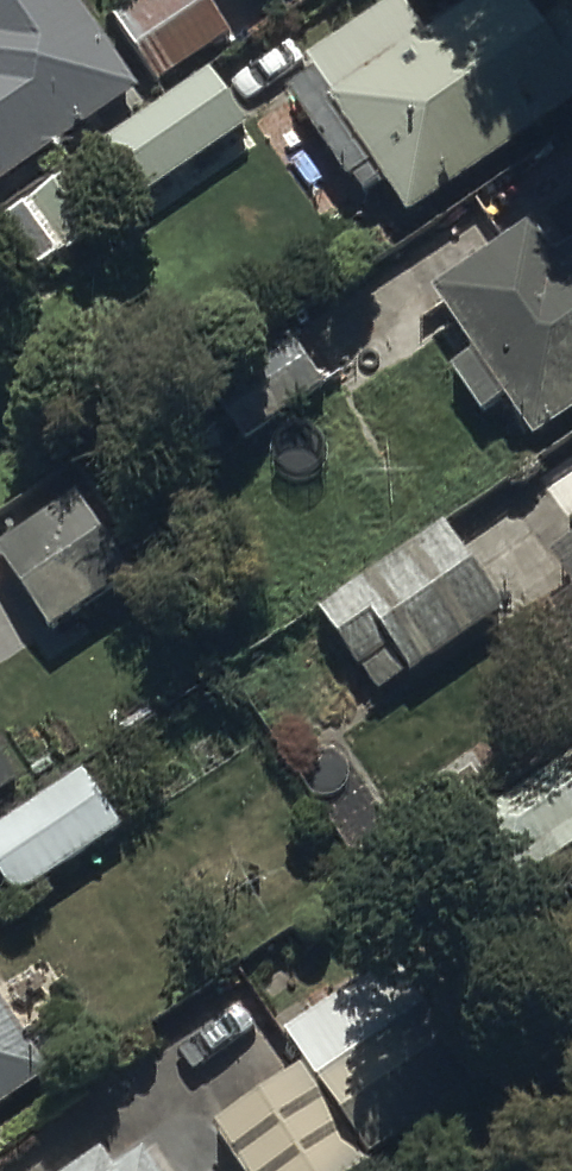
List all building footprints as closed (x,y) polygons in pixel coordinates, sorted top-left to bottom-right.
[(140,80),(82,0),(0,0),(0,181),(140,80)] [(116,13),(157,76),(230,28),(211,0),(136,0),(116,13)] [(302,53),(404,210),(571,101),(571,79),(521,0),(467,0),(419,31),(399,0),(385,0),(302,53)] [(267,152),(209,70),(1,220),(37,270),(170,174),(193,206),(267,152)] [(435,293),(532,439),(571,412),(571,242),(548,258),(529,230),(435,293)] [(243,439),(323,389),(290,336),(210,385),(243,439)] [(0,547),(0,559),(55,635),(114,592),(53,508),(0,547)] [(436,525),(319,610),(379,692),(496,608),(436,525)] [(493,809),(541,878),(571,857),(571,755),(493,809)] [(19,786),(0,757),(0,798),(19,786)] [(79,779),(0,829),(0,888),(12,906),(126,833),(87,773),(79,779)] [(439,992),(317,1075),(373,1156),(495,1074),(439,992)] [(48,1071),(0,1000),(0,1103),(48,1071)] [(98,1170),(165,1170),(146,1141),(98,1170)]
